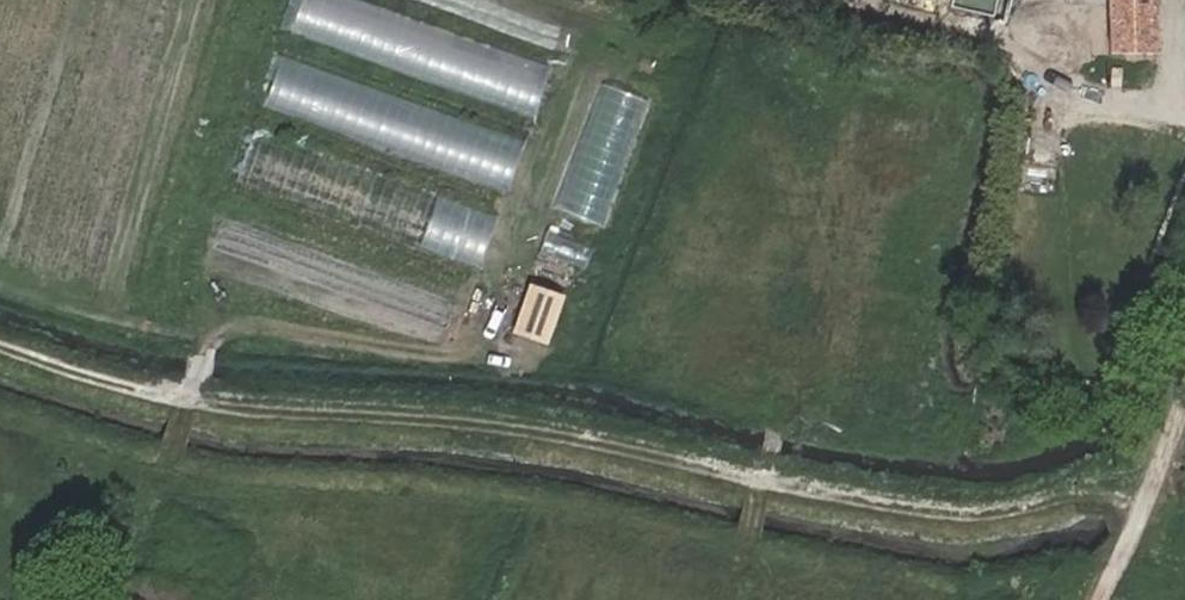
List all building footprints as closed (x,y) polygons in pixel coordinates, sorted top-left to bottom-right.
[(403,0),(293,0),(284,25),(531,107),(551,49),(403,0)] [(978,20),(1018,20),(1022,0),(982,0),(978,20)] [(1112,64),(1177,67),(1176,0),(1111,0),(1112,64)] [(528,121),(279,36),(258,98),(507,183),(528,121)] [(503,194),(249,110),(225,170),(483,256),(503,194)] [(564,290),(529,278),(510,332),(545,344),(564,290)] [(31,589),(27,599),(60,599),(31,589)]
